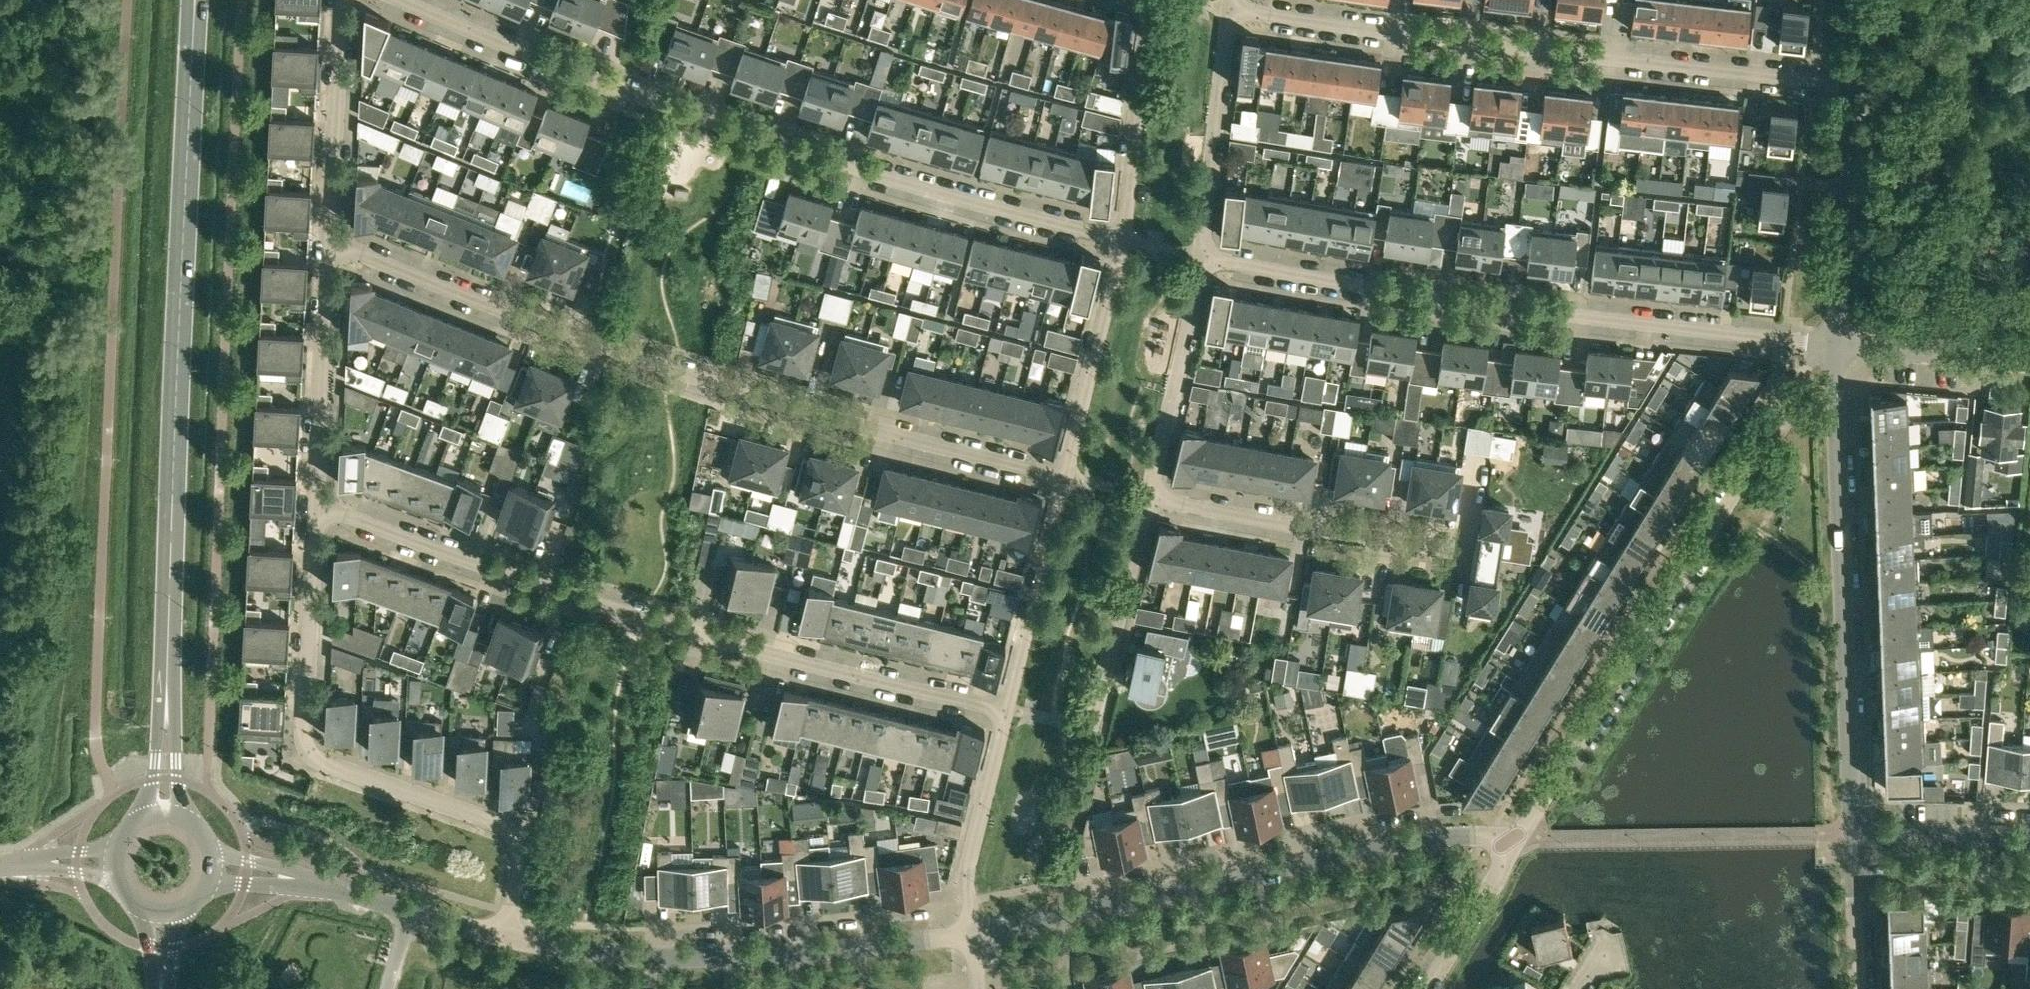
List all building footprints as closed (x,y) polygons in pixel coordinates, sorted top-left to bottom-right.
[(321,0),(276,0),(276,8),(278,8),(278,4),(306,6),(305,20),(319,21),(320,21),(321,0)] [(500,6),(521,15),(522,14),(521,14),(527,0),(503,0),(500,6)] [(541,3),(554,8),(550,18),(549,19),(571,27),(582,0),(542,0),(541,3)] [(571,27),(592,36),(592,34),(596,25),(624,36),(624,37),(625,38),(629,1),(625,0),(582,0),(571,27)] [(939,0),(922,0),(936,5),(935,9),(936,9),(939,0)] [(936,9),(958,16),(964,0),(939,0),(936,9)] [(990,21),(995,0),(971,0),(967,14),(990,21)] [(990,21),(1012,27),(1019,0),(995,0),(990,21)] [(1034,33),(1043,0),(1019,0),(1012,27),(1034,33)] [(1034,33),(1056,39),(1065,4),(1051,0),(1043,0),(1034,33)] [(1507,7),(1531,10),(1532,0),(1508,0),(1507,7)] [(1555,12),(1558,13),(1558,15),(1560,18),(1577,20),(1578,20),(1580,0),(1556,0),(1555,12)] [(1604,0),(1580,0),(1578,20),(1595,22),(1598,20),(1598,17),(1602,18),(1604,0)] [(1634,1),(1631,29),(1654,32),(1658,0),(1634,0),(1634,1)] [(1654,32),(1677,35),(1681,0),(1658,0),(1654,32)] [(1677,35),(1700,37),(1704,0),(1681,0),(1677,35)] [(1727,0),(1704,0),(1700,37),(1722,40),(1727,0)] [(1722,40),(1746,43),(1751,0),(1727,0),(1722,40)] [(1778,45),(1803,48),(1808,8),(1783,5),(1781,17),(1770,16),(1767,16),(1768,4),(1756,2),(1753,27),(1765,28),(1765,31),(1779,36),(1778,45)] [(1087,10),(1065,4),(1056,39),(1077,45),(1087,10)] [(834,26),(838,13),(829,10),(825,23),(834,26)] [(1077,45),(1099,51),(1109,16),(1087,10),(1077,45)] [(1110,16),(1109,16),(1099,51),(1100,51),(1101,50),(1111,51),(1110,61),(1126,63),(1132,14),(1115,10),(1114,19),(1109,18),(1110,16)] [(379,76),(380,76),(397,35),(388,31),(391,22),(366,11),(365,11),(362,64),(381,72),(379,76)] [(684,69),(698,30),(677,23),(679,19),(656,11),(652,47),(653,47),(653,46),(667,51),(663,60),(662,61),(684,69)] [(838,13),(834,26),(844,29),(848,16),(838,13)] [(878,40),(882,27),(872,24),(868,37),(878,40)] [(882,27),(878,40),(887,43),(891,30),(882,27)] [(722,70),(733,38),(720,34),(719,37),(698,30),(684,69),(706,77),(706,75),(709,66),(722,70)] [(275,45),(290,46),(290,33),(276,33),(275,45)] [(417,43),(397,35),(380,76),(380,77),(382,74),(401,82),(417,43)] [(1243,35),(1237,86),(1253,88),(1254,80),(1261,80),(1261,82),(1262,82),(1267,46),(1266,46),(1266,48),(1257,47),(1259,37),(1243,35)] [(733,38),(722,70),(735,75),(732,84),(731,84),(731,85),(753,93),(766,53),(745,46),(746,42),(733,38)] [(921,57),(925,44),(915,41),(912,54),(921,57)] [(401,82),(421,90),(437,52),(417,43),(401,82)] [(925,44),(921,57),(931,60),(935,47),(925,44)] [(315,93),(317,93),(319,47),(290,46),(275,45),(274,45),(272,80),(274,80),(274,76),(302,77),(301,92),(315,93)] [(1290,49),(1267,46),(1262,82),(1284,85),(1290,49)] [(1312,53),(1290,49),(1284,85),(1307,89),(1312,53)] [(437,52),(421,90),(441,98),(457,60),(437,52)] [(777,89),(790,93),(801,61),(788,56),(787,60),(766,53),(753,93),(774,100),(775,99),(774,98),(777,89)] [(1307,89),(1329,92),(1335,56),(1312,53),(1307,89)] [(1357,59),(1335,56),(1329,92),(1330,92),(1351,95),(1351,99),(1351,100),(1357,59)] [(966,70),(975,72),(979,60),(969,57),(966,70)] [(1371,122),(1385,124),(1388,99),(1376,97),(1381,63),(1357,59),(1351,100),(1373,103),(1371,122)] [(477,68),(457,60),(441,98),(461,106),(477,68)] [(979,60),(975,72),(985,75),(989,62),(979,60)] [(821,115),(834,75),(813,69),(814,65),(801,61),(790,93),(803,97),(800,107),(800,108),(821,115)] [(918,73),(931,76),(934,66),(921,63),(918,73)] [(946,70),(934,66),(931,76),(943,80),(946,70)] [(461,106),(481,115),(497,76),(477,68),(461,106)] [(1009,82),(1019,85),(1022,72),(1013,69),(1009,82)] [(1022,72),(1019,85),(1028,88),(1032,75),(1022,72)] [(1421,123),(1427,76),(1403,74),(1400,100),(1388,99),(1385,124),(1421,128),(1421,123)] [(834,75),(821,115),(843,122),(844,121),(843,120),(846,111),(859,115),(870,82),(856,78),(855,82),(834,75)] [(960,85),(972,88),(975,79),(962,75),(960,85)] [(481,115),(501,123),(516,85),(497,76),(481,115)] [(1450,79),(1427,76),(1421,123),(1444,125),(1443,131),(1456,132),(1459,107),(1447,106),(1450,79)] [(988,82),(975,79),(972,88),(985,92),(988,82)] [(889,143),(901,103),(879,97),(882,87),(870,82),(859,115),(873,119),(868,136),(867,137),(889,143)] [(1054,94),(1064,97),(1067,84),(1057,82),(1054,94)] [(1492,135),(1492,131),(1498,84),(1474,82),(1471,108),(1459,107),(1456,132),(1479,135),(1479,134),(1492,135)] [(1067,84),(1064,97),(1074,100),(1077,87),(1067,84)] [(1521,87),(1498,84),(1492,131),(1514,133),(1514,138),(1527,140),(1530,115),(1518,114),(1521,87)] [(538,93),(516,85),(501,123),(521,131),(521,132),(530,111),(537,94),(537,95),(538,93)] [(1008,99),(1021,102),(1024,92),(1011,89),(1008,99)] [(1530,115),(1527,140),(1540,142),(1541,137),(1563,139),(1568,93),(1545,90),(1542,117),(1530,115)] [(1618,146),(1640,149),(1642,134),(1646,94),(1623,91),(1619,126),(1607,124),(1604,149),(1618,151),(1618,146)] [(1024,92),(1021,102),(1034,106),(1036,96),(1024,92)] [(1122,98),(1097,92),(1094,105),(1120,111),(1122,98)] [(1592,95),(1568,93),(1563,139),(1585,142),(1585,147),(1598,149),(1601,124),(1589,122),(1592,95)] [(1646,94),(1642,134),(1640,149),(1663,151),(1664,137),(1669,96),(1646,94)] [(1664,137),(1687,139),(1692,99),(1669,96),(1664,137)] [(1714,102),(1692,99),(1687,139),(1687,145),(1708,147),(1709,142),(1710,142),(1714,102)] [(388,111),(361,100),(360,115),(383,124),(388,111)] [(1050,110),(1063,113),(1065,103),(1053,100),(1050,110)] [(1714,102),(1710,142),(1733,145),(1738,104),(1714,102)] [(910,149),(921,109),(901,103),(889,143),(910,149)] [(1078,107),(1065,103),(1063,113),(1075,117),(1078,107)] [(272,117),(286,118),(287,105),(272,105),(272,117)] [(533,144),(553,152),(568,113),(547,105),(547,106),(543,116),(530,111),(521,132),(521,131),(517,142),(531,148),(533,144)] [(1754,123),(1742,121),(1740,145),(1752,147),(1753,135),(1768,137),(1766,149),(1791,151),(1796,111),(1771,108),(1770,117),(1755,119),(1754,123)] [(942,115),(921,109),(910,149),(931,155),(942,115)] [(1083,123),(1093,125),(1096,111),(1086,109),(1083,123)] [(1118,132),(1120,117),(1096,111),(1093,125),(1118,132)] [(590,122),(568,113),(553,152),(574,160),(573,164),(597,173),(610,140),(608,139),(608,141),(585,132),(589,123),(590,122)] [(942,115),(931,155),(951,161),(963,121),(942,115)] [(270,117),(269,152),(270,152),(270,148),(298,149),(298,164),(313,165),(315,119),(286,118),(272,117),(270,117)] [(403,133),(407,123),(395,118),(391,128),(403,133)] [(1234,118),(1233,118),(1231,134),(1256,138),(1258,126),(1234,121),(1234,118)] [(382,145),(387,133),(360,121),(359,140),(360,140),(360,135),(382,145)] [(963,121),(951,161),(974,167),(974,166),(973,166),(983,133),(984,132),(983,132),(984,127),(963,121)] [(407,123),(403,133),(415,138),(419,128),(407,123)] [(1276,141),(1278,128),(1268,127),(1266,140),(1276,141)] [(1288,130),(1278,128),(1276,141),(1286,143),(1288,130)] [(980,169),(1002,175),(1013,135),(991,129),(990,134),(989,134),(989,135),(981,168),(980,168),(980,169)] [(1314,129),(1311,147),(1321,149),(1323,136),(1324,131),(1314,129)] [(387,133),(382,145),(394,149),(399,137),(387,133)] [(431,144),(443,149),(447,140),(435,135),(431,144)] [(1023,180),(1034,140),(1013,135),(1002,175),(1023,180)] [(1323,136),(1321,149),(1331,151),(1333,138),(1323,136)] [(405,140),(399,154),(406,157),(411,143),(405,140)] [(447,140),(443,149),(455,154),(459,145),(447,140)] [(1055,146),(1034,140),(1023,180),(1044,186),(1055,146)] [(1229,154),(1253,158),(1255,144),(1231,140),(1229,154)] [(1044,186),(1065,191),(1075,151),(1055,146),(1044,186)] [(1263,156),(1275,158),(1277,148),(1264,146),(1263,156)] [(1290,150),(1277,148),(1275,158),(1288,160),(1290,150)] [(471,161),(483,166),(487,156),(475,151),(471,161)] [(1095,156),(1075,151),(1065,191),(1090,198),(1089,207),(1090,207),(1096,153),(1095,153),(1095,156)] [(443,170),(448,157),(438,153),(433,165),(443,170)] [(1097,153),(1096,153),(1090,207),(1109,210),(1115,160),(1097,158),(1097,153)] [(1318,165),(1320,155),(1307,153),(1305,163),(1318,165)] [(1320,155),(1318,165),(1331,167),(1332,157),(1320,155)] [(499,161),(487,156),(483,166),(495,171),(499,161)] [(458,162),(448,157),(443,170),(453,174),(458,162)] [(1348,170),(1360,172),(1362,162),(1349,160),(1348,170)] [(1500,160),(1498,177),(1522,180),(1524,163),(1510,161),(1500,160)] [(1362,162),(1360,172),(1373,174),(1375,164),(1362,162)] [(1772,184),(1773,173),(1749,170),(1746,194),(1746,197),(1760,203),(1758,223),(1783,226),(1787,186),(1772,184)] [(485,187),(490,175),(480,171),(475,183),(485,187)] [(1601,173),(1600,185),(1611,186),(1613,174),(1601,173)] [(500,179),(490,175),(485,187),(495,191),(500,179)] [(375,227),(375,220),(377,184),(378,177),(357,176),(354,226),(375,227)] [(268,189),(283,190),(283,177),(269,177),(268,189)] [(1658,191),(1660,178),(1650,177),(1648,190),(1658,191)] [(1670,179),(1660,178),(1658,191),(1668,192),(1670,179)] [(1715,185),(1705,184),(1703,197),(1713,198),(1714,197),(1733,200),(1735,183),(1716,180),(1715,185)] [(1525,181),(1524,195),(1536,196),(1538,182),(1525,181)] [(1693,195),(1703,197),(1705,184),(1695,182),(1693,195)] [(408,195),(377,184),(375,220),(396,228),(411,189),(410,189),(408,195)] [(1220,236),(1239,238),(1245,184),(1244,184),(1244,189),(1226,186),(1220,236)] [(1246,184),(1245,184),(1239,238),(1240,238),(1241,230),(1261,234),(1269,193),(1268,193),(1267,198),(1245,194),(1246,184)] [(1579,186),(1577,198),(1594,200),(1595,188),(1594,188),(1579,186)] [(676,188),(675,197),(688,199),(689,190),(676,188)] [(283,190),(268,189),(267,189),(265,224),(267,224),(267,220),(295,221),(294,236),(309,237),(312,191),(283,190)] [(396,228),(417,236),(432,197),(411,189),(396,228)] [(536,217),(546,194),(534,189),(525,213),(536,217)] [(778,231),(799,238),(811,198),(789,191),(789,193),(786,202),(772,198),(764,196),(761,205),(754,229),(764,232),(777,236),(778,231)] [(1610,202),(1623,203),(1624,193),(1602,191),(1601,197),(1610,198),(1610,202)] [(1261,234),(1283,238),(1290,197),(1269,193),(1261,234)] [(1644,211),(1645,196),(1624,193),(1623,203),(1622,209),(1644,211)] [(557,199),(546,194),(536,217),(548,222),(557,199)] [(417,236),(438,244),(453,206),(432,197),(417,236)] [(1311,201),(1290,197),(1283,238),(1304,242),(1311,201)] [(1653,207),(1666,209),(1667,198),(1654,197),(1653,207)] [(819,248),(832,252),(842,220),(829,216),(832,206),(833,205),(811,198),(799,238),(820,244),(819,248)] [(1419,209),(1467,212),(1467,201),(1420,198),(1419,209)] [(1680,200),(1667,198),(1666,209),(1679,210),(1680,200)] [(1325,245),(1333,205),(1311,201),(1304,242),(1325,245)] [(1375,212),(1372,235),(1386,237),(1384,247),(1383,248),(1406,252),(1412,211),(1391,208),(1391,204),(1377,202),(1375,212)] [(1696,212),(1709,213),(1710,203),(1697,202),(1696,212)] [(1723,205),(1710,203),(1709,213),(1722,215),(1723,205)] [(1325,245),(1346,249),(1354,209),(1333,205),(1325,245)] [(453,206),(438,244),(460,253),(475,214),(453,206)] [(872,252),(883,212),(861,206),(861,207),(856,224),(842,220),(832,252),(848,257),(851,246),(872,252)] [(582,208),(578,217),(586,220),(589,211),(582,208)] [(501,209),(496,222),(481,261),(503,269),(523,218),(501,209)] [(1372,235),(1375,212),(1354,209),(1346,249),(1369,253),(1369,252),(1372,235)] [(1434,214),(1412,211),(1406,252),(1429,255),(1429,254),(1428,254),(1430,244),(1443,246),(1448,212),(1435,210),(1434,214)] [(904,218),(883,212),(872,252),(893,258),(904,218)] [(1455,259),(1478,262),(1483,221),(1461,218),(1462,214),(1448,212),(1443,246),(1457,248),(1456,258),(1455,258),(1455,259)] [(496,222),(475,214),(460,253),(481,261),(496,222)] [(893,258),(913,264),(925,224),(904,218),(893,258)] [(1483,221),(1478,262),(1500,266),(1500,264),(1501,254),(1515,256),(1519,222),(1506,220),(1505,224),(1483,221)] [(1527,269),(1549,272),(1554,230),(1532,228),(1533,224),(1519,222),(1515,256),(1528,258),(1527,268),(1527,269)] [(913,264),(934,270),(945,230),(925,224),(913,264)] [(1554,230),(1549,272),(1572,274),(1572,273),(1573,263),(1586,264),(1585,266),(1587,266),(1591,231),(1577,229),(1576,233),(1554,230)] [(551,281),(568,238),(547,230),(530,273),(551,281)] [(967,236),(945,230),(934,270),(956,276),(957,271),(958,271),(958,270),(957,270),(967,237),(967,236)] [(964,278),(986,283),(996,243),(973,237),(973,239),(965,272),(965,273),(964,278)] [(583,259),(588,246),(568,238),(551,281),(571,289),(573,286),(594,294),(601,266),(583,259)] [(1016,248),(996,243),(986,283),(1007,288),(1016,248)] [(1591,284),(1614,286),(1618,245),(1596,243),(1595,247),(1595,249),(1591,283),(1591,282),(1591,284)] [(1635,289),(1640,248),(1618,245),(1614,286),(1635,289)] [(264,261),(279,262),(280,249),(265,248),(264,261)] [(1028,293),(1037,253),(1016,248),(1007,288),(1028,293)] [(1640,248),(1635,289),(1656,291),(1661,250),(1640,248)] [(1656,291),(1678,294),(1683,253),(1661,250),(1656,291)] [(1028,293),(1048,299),(1058,258),(1037,253),(1028,293)] [(1699,296),(1704,255),(1683,253),(1678,294),(1699,296)] [(1069,302),(1070,303),(1082,254),(1081,254),(1079,263),(1058,258),(1048,299),(1049,299),(1050,294),(1070,299),(1069,302)] [(1089,307),(1101,259),(1082,254),(1070,303),(1089,307)] [(1726,258),(1704,255),(1699,296),(1722,299),(1722,298),(1722,297),(1726,264),(1726,262),(1726,258)] [(263,292),(291,293),(291,308),(306,308),(308,263),(279,262),(264,261),(263,261),(261,296),(263,296),(263,292)] [(830,261),(823,283),(827,284),(837,287),(843,265),(830,261)] [(1737,274),(1738,262),(1727,261),(1724,285),(1736,286),(1735,290),(1749,295),(1749,304),(1774,307),(1778,266),(1753,264),(1752,276),(1737,274)] [(752,295),(768,298),(773,273),(757,270),(752,295)] [(370,335),(370,328),(372,292),(372,285),(352,283),(349,333),(370,335)] [(1213,284),(1204,333),(1222,336),(1222,341),(1223,341),(1232,287),(1213,284)] [(869,296),(881,299),(884,289),(871,286),(869,296)] [(1231,297),(1233,288),(1232,287),(1223,341),(1224,338),(1245,342),(1252,301),(1231,297)] [(897,293),(884,289),(881,299),(894,302),(897,293)] [(819,315),(835,319),(841,294),(825,290),(819,315)] [(387,342),(388,343),(403,304),(372,292),(370,328),(390,336),(387,342)] [(841,294),(835,319),(847,322),(853,298),(841,294)] [(923,310),(926,300),(913,297),(910,307),(923,310)] [(938,304),(926,300),(923,310),(936,313),(938,304)] [(1264,354),(1266,345),(1273,305),(1252,301),(1245,342),(1243,350),(1264,354)] [(409,351),(424,312),(403,304),(388,343),(409,351)] [(1287,349),(1294,308),(1273,305),(1266,345),(1287,349)] [(1316,312),(1294,308),(1287,349),(1308,353),(1316,312)] [(905,338),(912,313),(899,310),(893,334),(905,338)] [(963,321),(975,324),(978,314),(965,311),(963,321)] [(445,321),(424,312),(409,351),(430,359),(445,321)] [(1337,316),(1316,312),(1308,353),(1330,357),(1337,316)] [(785,364),(797,319),(775,313),(772,324),(761,321),(753,351),(764,354),(763,358),(785,364)] [(924,316),(912,313),(905,338),(917,341),(921,325),(924,316)] [(990,318),(978,314),(975,324),(988,327),(990,318)] [(924,316),(921,325),(931,328),(943,331),(945,322),(924,316)] [(1330,357),(1351,361),(1356,338),(1359,321),(1359,320),(1337,316),(1330,357)] [(747,318),(745,332),(751,334),(755,320),(747,318)] [(818,325),(797,319),(785,364),(807,369),(818,325)] [(261,320),(261,333),(275,334),(276,321),(261,320)] [(445,321),(430,359),(451,368),(466,329),(445,321)] [(1004,332),(1017,335),(1019,325),(1007,322),(1004,332)] [(1032,329),(1019,325),(1017,335),(1030,339),(1032,329)] [(966,341),(969,329),(959,326),(955,339),(966,341)] [(488,337),(466,329),(451,368),(473,376),(488,337)] [(969,329),(966,341),(977,344),(980,332),(969,329)] [(1045,343),(1055,345),(1059,331),(1049,329),(1045,343)] [(1366,370),(1388,374),(1394,333),(1371,329),(1371,330),(1372,330),(1370,340),(1356,338),(1351,361),(1349,372),(1365,374),(1366,370)] [(1081,338),(1059,331),(1055,345),(1078,352),(1081,338)] [(834,377),(855,382),(867,338),(846,332),(834,377)] [(275,334),(261,333),(259,333),(258,368),(259,368),(260,364),(288,365),(287,379),(302,380),(305,335),(275,334)] [(1417,336),(1394,333),(1388,374),(1409,377),(1409,381),(1423,383),(1428,350),(1414,348),(1416,337),(1417,336)] [(488,337),(473,376),(494,385),(510,346),(488,337)] [(889,343),(867,338),(855,382),(877,388),(883,364),(892,366),(896,351),(887,349),(889,343)] [(1014,341),(1003,338),(999,350),(1010,353),(1014,341)] [(1438,381),(1460,384),(1466,343),(1443,340),(1443,341),(1442,351),(1428,350),(1423,383),(1438,385),(1438,381)] [(1014,341),(1010,353),(1021,356),(1024,343),(1014,341)] [(1488,346),(1466,343),(1460,384),(1482,387),(1481,391),(1496,393),(1500,359),(1486,358),(1488,347),(1488,348),(1488,346)] [(1035,346),(1032,359),(1043,362),(1046,349),(1035,346)] [(1654,361),(1663,367),(1672,351),(1675,352),(1675,351),(1668,350),(1666,353),(1662,350),(1663,350),(1662,349),(1654,361)] [(999,350),(997,358),(1008,361),(1010,353),(999,350)] [(1532,394),(1537,352),(1515,350),(1515,351),(1514,361),(1500,359),(1496,393),(1510,395),(1511,391),(1532,394)] [(1049,363),(1073,370),(1076,357),(1052,351),(1049,363)] [(1572,368),(1568,402),(1583,403),(1584,392),(1606,394),(1610,353),(1587,351),(1587,352),(1588,352),(1586,370),(1572,368)] [(1554,400),(1568,402),(1572,368),(1558,366),(1560,356),(1560,355),(1537,352),(1532,394),(1554,396),(1554,400)] [(1639,405),(1656,377),(1648,372),(1645,376),(1631,374),(1632,357),(1633,357),(1633,356),(1610,353),(1606,394),(1628,397),(1627,404),(1639,405)] [(1666,372),(1667,372),(1668,370),(1676,375),(1683,364),(1675,358),(1666,372)] [(1654,361),(1648,372),(1656,377),(1663,367),(1654,361)] [(536,416),(553,372),(532,364),(516,407),(536,416)] [(1198,364),(1195,378),(1219,383),(1221,369),(1198,364)] [(347,365),(347,379),(368,388),(373,374),(347,365)] [(1759,371),(1740,369),(1730,368),(1719,386),(1741,400),(1759,371)] [(926,409),(934,376),(911,370),(903,403),(926,409)] [(553,372),(536,416),(557,424),(569,394),(577,398),(582,386),(573,382),(574,381),(553,372)] [(384,379),(373,374),(368,388),(379,392),(384,379)] [(1237,386),(1239,376),(1226,374),(1224,384),(1237,386)] [(926,409),(948,414),(956,381),(934,376),(926,409)] [(1239,376),(1237,386),(1250,389),(1252,379),(1239,376)] [(1705,377),(1694,395),(1730,417),(1741,400),(1719,386),(1705,377)] [(383,394),(394,398),(398,385),(388,381),(383,394)] [(978,386),(956,381),(948,414),(970,420),(978,386)] [(1301,395),(1322,399),(1324,389),(1325,384),(1303,381),(1301,395)] [(1661,381),(1653,393),(1662,398),(1668,388),(1660,383),(1661,381)] [(1266,392),(1279,394),(1281,384),(1268,382),(1266,392)] [(1294,386),(1281,384),(1279,394),(1292,397),(1294,386)] [(409,389),(398,385),(394,398),(404,401),(409,389)] [(1218,389),(1193,385),(1190,397),(1216,402),(1218,389)] [(346,386),(346,399),(373,409),(377,398),(346,386)] [(1000,392),(978,386),(970,420),(992,425),(1000,392)] [(1324,389),(1322,399),(1335,402),(1337,391),(1324,389)] [(1871,422),(1907,421),(1906,391),(1890,389),(1891,398),(1871,399),(1871,396),(1870,396),(1871,422)] [(1221,403),(1232,405),(1235,392),(1224,390),(1221,403)] [(257,405),(272,406),(272,393),(258,392),(257,405)] [(992,425),(1014,431),(1022,397),(1000,392),(992,425)] [(1245,394),(1235,392),(1232,405),(1243,407),(1245,394)] [(1344,403),(1343,408),(1367,412),(1369,396),(1346,392),(1344,403)] [(1662,398),(1653,393),(1646,405),(1646,406),(1647,404),(1655,409),(1662,398)] [(1719,434),(1730,417),(1694,395),(1683,412),(1719,434)] [(434,413),(438,401),(428,397),(423,409),(434,413)] [(1044,403),(1022,397),(1014,431),(1035,436),(1036,436),(1044,403)] [(1035,436),(1033,445),(1053,450),(1065,402),(1045,397),(1044,403),(1036,436),(1035,436)] [(1264,411),(1275,413),(1278,400),(1267,398),(1264,411)] [(1288,402),(1278,400),(1275,413),(1286,415),(1288,402)] [(449,405),(438,401),(434,413),(444,417),(449,405)] [(1957,404),(1955,419),(1966,420),(1968,405),(1957,404)] [(256,405),(254,439),(256,440),(256,436),(284,437),(283,451),(299,452),(301,407),(272,406),(257,405),(256,405)] [(1320,431),(1332,433),(1336,408),(1324,406),(1320,431)] [(1996,468),(2018,470),(2020,454),(2014,454),(2015,439),(2021,440),(2023,424),(2017,423),(2018,409),(1986,406),(1985,420),(1982,420),(1980,436),(1983,436),(1982,451),(1998,452),(1996,468)] [(398,418),(407,422),(412,411),(402,407),(398,418)] [(1336,408),(1332,433),(1349,435),(1353,411),(1336,408)] [(477,433),(489,438),(499,414),(487,409),(477,433)] [(412,411),(407,422),(416,426),(421,415),(412,411)] [(1683,412),(1672,429),(1709,452),(1719,434),(1683,412)] [(510,418),(499,414),(489,438),(501,442),(510,418)] [(1392,440),(1405,442),(1409,418),(1396,416),(1392,440)] [(1639,416),(1632,428),(1640,433),(1647,423),(1638,418),(1640,416),(1639,416)] [(1421,420),(1409,418),(1405,442),(1417,445),(1421,420)] [(1871,422),(1872,445),(1908,444),(1907,421),(1871,422)] [(449,439),(453,427),(444,424),(439,435),(449,439)] [(1477,453),(1481,428),(1468,426),(1464,451),(1477,453)] [(1578,441),(1579,428),(1567,426),(1566,440),(1578,441)] [(453,427),(449,439),(458,442),(463,431),(453,427)] [(1955,427),(1953,442),(1964,443),(1966,428),(1955,427)] [(1191,481),(1193,472),(1201,438),(1202,438),(1203,433),(1183,428),(1171,476),(1191,481)] [(1493,430),(1481,428),(1477,453),(1513,458),(1516,437),(1492,434),(1493,430)] [(1626,438),(1634,443),(1640,433),(1632,428),(1624,440),(1626,438)] [(1698,469),(1709,452),(1672,429),(1662,447),(1698,469)] [(554,434),(545,458),(557,462),(566,439),(554,434)] [(752,488),(764,443),(742,437),(731,482),(752,488)] [(1223,442),(1202,438),(1201,438),(1193,472),(1217,476),(1223,442)] [(501,474),(511,446),(499,442),(489,470),(501,474)] [(1223,442),(1217,476),(1239,480),(1246,446),(1223,442)] [(1963,457),(1964,443),(1953,442),(1952,456),(1963,457)] [(764,443),(752,488),(774,493),(786,449),(764,443)] [(1872,445),(1873,468),(1914,466),(1913,465),(1909,466),(1908,444),(1872,445)] [(341,484),(361,485),(373,451),(366,449),(366,446),(343,445),(342,461),(341,461),(341,462),(342,462),(341,484)] [(523,450),(511,446),(501,474),(513,478),(523,450)] [(1239,480),(1262,484),(1268,451),(1246,446),(1239,480)] [(1698,469),(1662,447),(1651,464),(1687,486),(1698,469)] [(1365,457),(1359,495),(1381,499),(1389,453),(1366,449),(1365,456),(1365,457)] [(1618,450),(1610,462),(1619,468),(1625,458),(1617,452),(1618,450)] [(394,459),(373,451),(361,485),(364,485),(383,492),(394,459)] [(1262,484),(1284,488),(1290,455),(1268,451),(1262,484)] [(1337,492),(1359,495),(1365,457),(1365,456),(1343,453),(1337,492)] [(1314,459),(1290,455),(1284,488),(1307,493),(1314,459)] [(1979,505),(1980,486),(1983,456),(1970,455),(1967,484),(1965,504),(1979,505)] [(803,494),(823,499),(824,499),(834,461),(813,456),(803,494)] [(1416,458),(1413,479),(1409,503),(1431,507),(1438,461),(1416,458)] [(383,492),(403,499),(415,466),(394,459),(383,492)] [(822,506),(844,512),(845,512),(837,543),(849,546),(856,522),(863,494),(850,490),(856,467),(834,461),(824,499),(823,499),(822,506)] [(1460,465),(1438,461),(1431,507),(1453,510),(1460,465)] [(1603,475),(1604,473),(1612,478),(1619,468),(1610,462),(1602,475),(1603,475)] [(253,477),(268,477),(269,465),(254,464),(253,477)] [(1676,504),(1687,486),(1651,464),(1640,481),(1676,504)] [(403,499),(424,507),(436,474),(415,466),(403,499)] [(1914,489),(1914,466),(1873,468),(1873,491),(1914,489)] [(887,504),(901,507),(910,474),(887,468),(878,502),(880,502),(877,511),(885,513),(887,504)] [(569,469),(565,498),(578,503),(581,471),(569,469)] [(1950,473),(1949,488),(1960,489),(1961,474),(1950,473)] [(456,481),(436,474),(424,507),(445,514),(458,477),(456,481)] [(932,479),(910,474),(901,507),(924,513),(932,479)] [(268,477),(253,477),(252,477),(250,511),(252,511),(252,508),(280,509),(280,523),(295,524),(297,479),(268,477)] [(458,477),(445,514),(468,522),(481,486),(458,477)] [(924,513),(946,518),(954,485),(932,479),(924,513)] [(1599,479),(1595,487),(1603,492),(1608,485),(1599,479)] [(1676,504),(1640,481),(1629,499),(1665,521),(1676,504)] [(521,531),(534,493),(512,485),(507,501),(506,500),(505,502),(506,502),(499,522),(520,530),(520,531),(521,531)] [(976,490),(954,485),(946,518),(968,524),(976,490)] [(721,513),(726,488),(714,486),(709,511),(721,513)] [(1959,503),(1960,489),(1949,488),(1948,502),(1959,503)] [(537,495),(534,493),(521,531),(521,530),(542,538),(547,523),(548,524),(555,506),(554,505),(555,501),(552,500),(554,494),(539,489),(537,495)] [(1914,490),(1914,489),(1873,491),(1874,514),(1915,512),(1915,511),(1910,511),(1910,490),(1914,490)] [(968,524),(990,529),(998,496),(976,490),(968,524)] [(1022,491),(1019,501),(1020,501),(1012,534),(1011,534),(1010,540),(1030,545),(1042,496),(1022,491)] [(990,529),(1011,534),(1012,534),(1020,501),(1019,501),(998,496),(990,529)] [(1597,503),(1588,497),(1581,509),(1581,510),(1582,508),(1591,513),(1597,503)] [(1618,516),(1655,538),(1665,521),(1629,499),(1618,516)] [(767,525),(779,528),(785,504),(773,501),(767,525)] [(798,507),(785,504),(779,528),(791,532),(798,507)] [(1486,504),(1478,554),(1500,557),(1508,508),(1486,504)] [(709,511),(703,540),(716,542),(721,513),(709,511)] [(1874,514),(1875,536),(1916,535),(1915,512),(1874,514)] [(1618,516),(1608,533),(1644,556),(1655,538),(1618,516)] [(2003,516),(2001,531),(2013,532),(2014,517),(2003,516)] [(1575,520),(1567,532),(1575,537),(1582,527),(1574,522),(1575,520)] [(751,521),(747,535),(756,538),(759,524),(751,521)] [(868,525),(856,522),(849,546),(861,550),(868,525)] [(1167,576),(1169,571),(1168,570),(1176,537),(1177,537),(1179,528),(1159,523),(1147,571),(1167,576)] [(795,563),(802,535),(790,532),(783,560),(795,563)] [(1561,542),(1569,547),(1575,537),(1567,532),(1559,544),(1561,542)] [(1633,573),(1644,556),(1608,533),(1597,550),(1633,573)] [(802,535),(795,563),(808,566),(814,538),(802,535)] [(1876,559),(1917,557),(1912,557),(1911,536),(1916,535),(1875,536),(1876,559)] [(250,536),(250,549),(264,549),(265,537),(250,536)] [(1519,536),(1517,556),(1535,559),(1538,538),(1519,536)] [(1199,541),(1177,537),(1176,537),(1168,570),(1169,571),(1193,575),(1199,541)] [(1999,554),(2010,555),(2012,541),(2001,540),(1999,554)] [(1215,579),(1221,545),(1199,541),(1193,575),(1215,579)] [(912,559),(915,547),(905,544),(901,557),(912,559)] [(1237,583),(1244,549),(1221,545),(1215,579),(1237,583)] [(852,560),(855,548),(845,546),(842,557),(852,560)] [(915,547),(912,559),(923,562),(926,549),(915,547)] [(294,551),(264,549),(250,549),(249,549),(247,583),(248,583),(249,579),(277,581),(276,595),(291,596),(294,551)] [(1266,554),(1244,549),(1237,583),(1260,587),(1266,554)] [(1597,550),(1586,568),(1622,590),(1633,573),(1597,550)] [(336,590),(356,591),(368,557),(361,555),(361,552),(338,551),(337,572),(336,572),(336,574),(337,574),(336,590)] [(1547,553),(1548,551),(1540,563),(1549,569),(1555,559),(1547,553)] [(1266,554),(1260,587),(1283,592),(1289,558),(1266,554)] [(1500,557),(1478,554),(1470,603),(1492,607),(1500,557)] [(2009,570),(2010,555),(1999,554),(1998,569),(2009,570)] [(722,605),(739,609),(751,561),(729,555),(728,559),(727,559),(722,578),(723,579),(720,593),(724,594),(722,605)] [(956,571),(959,558),(949,555),(946,568),(956,571)] [(389,565),(368,557),(356,591),(359,591),(377,598),(389,565)] [(874,568),(884,571),(887,559),(877,557),(874,568)] [(1918,580),(1917,557),(1876,559),(1877,582),(1918,580)] [(970,561),(959,558),(956,571),(967,573),(970,561)] [(897,562),(887,559),(884,571),(894,573),(897,562)] [(774,566),(751,561),(739,609),(762,615),(764,604),(769,583),(770,584),(771,582),(770,582),(774,566)] [(982,564),(979,576),(990,579),(993,566),(982,564)] [(410,573),(389,565),(377,598),(398,605),(410,573)] [(917,579),(927,582),(930,570),(920,567),(917,579)] [(995,580),(1020,587),(1023,574),(998,568),(995,580)] [(1575,585),(1611,608),(1622,590),(1586,568),(1575,585)] [(1310,615),(1331,618),(1338,573),(1316,569),(1314,584),(1304,583),(1297,626),(1308,628),(1310,615)] [(940,572),(930,570),(927,582),(937,584),(940,572)] [(398,605),(419,613),(431,580),(410,573),(398,605)] [(1338,573),(1331,618),(1353,622),(1360,576),(1338,573)] [(1534,574),(1529,580),(1535,584),(1543,589),(1544,589),(1548,583),(1546,581),(1542,579),(1534,574)] [(970,593),(973,581),(963,579),(960,590),(970,593)] [(438,624),(452,588),(431,580),(419,613),(439,620),(438,624)] [(1877,582),(1878,605),(1919,603),(1919,602),(1914,602),(1913,581),(1918,581),(1918,580),(1877,582)] [(973,581),(970,593),(980,595),(983,584),(973,581)] [(1411,632),(1418,586),(1396,582),(1388,628),(1411,632)] [(1575,585),(1565,602),(1601,625),(1611,608),(1575,585)] [(1996,585),(1995,600),(2006,601),(2008,586),(1996,585)] [(1015,605),(1018,593),(990,586),(987,598),(1015,605)] [(1418,586),(1411,632),(1431,635),(1429,648),(1444,651),(1449,615),(1436,612),(1440,589),(1418,586)] [(801,625),(824,631),(832,597),(833,597),(834,593),(810,587),(801,625)] [(474,596),(452,588),(438,624),(461,633),(474,596)] [(1531,589),(1524,601),(1532,606),(1539,596),(1530,591),(1532,589),(1531,589)] [(854,603),(833,597),(832,597),(824,631),(846,636),(854,603)] [(2005,615),(2006,601),(1995,600),(1994,614),(2005,615)] [(1532,606),(1524,601),(1516,613),(1516,614),(1518,612),(1526,617),(1532,606)] [(1565,602),(1554,620),(1590,642),(1601,625),(1565,602)] [(854,603),(846,636),(867,642),(875,608),(854,603)] [(1878,605),(1879,627),(1920,626),(1919,603),(1878,605)] [(2018,604),(2020,617),(2029,616),(2029,603),(2018,604)] [(1163,612),(1139,607),(1136,619),(1161,624),(1163,612)] [(246,621),(261,621),(261,609),(247,608),(246,621)] [(897,613),(875,608),(867,642),(889,647),(897,613)] [(897,613),(889,647),(910,652),(919,619),(897,613)] [(1172,627),(1183,629),(1186,616),(1175,614),(1172,627)] [(1186,616),(1183,629),(1194,631),(1196,618),(1186,616)] [(510,662),(523,624),(523,625),(501,617),(494,637),(493,637),(492,638),(493,639),(488,654),(510,662)] [(940,624),(919,619),(910,652),(932,658),(940,624)] [(1554,620),(1543,637),(1579,660),(1590,642),(1554,620)] [(272,667),(286,668),(288,668),(290,623),(261,621),(246,621),(245,621),(243,655),(245,655),(245,651),(273,653),(272,667)] [(1217,635),(1227,637),(1230,624),(1219,622),(1217,635)] [(1510,623),(1502,636),(1511,641),(1517,631),(1509,626),(1510,624),(1510,623)] [(523,624),(510,662),(531,670),(532,665),(534,666),(540,648),(539,647),(544,633),(524,625),(523,624)] [(962,629),(940,624),(932,658),(953,663),(962,629)] [(1241,626),(1230,624),(1227,637),(1238,639),(1241,626)] [(361,650),(367,652),(374,633),(355,626),(354,634),(365,638),(361,650)] [(1880,650),(1921,648),(1916,648),(1915,627),(1920,627),(1920,626),(1879,627),(1880,650)] [(354,634),(334,627),(333,640),(361,650),(365,638),(354,634)] [(984,635),(962,629),(953,663),(974,668),(975,668),(982,639),(983,640),(984,635)] [(1137,643),(1133,663),(1131,663),(1129,663),(1128,664),(1127,665),(1126,667),(1126,669),(1126,670),(1127,672),(1128,673),(1129,674),(1130,674),(1127,684),(1132,685),(1132,688),(1132,691),(1133,694),(1134,697),(1136,699),(1138,701),(1140,703),(1143,704),(1146,705),(1148,706),(1151,706),(1154,706),(1156,705),(1159,704),(1161,702),(1164,700),(1165,697),(1167,695),(1168,692),(1168,689),(1168,686),(1167,683),(1166,680),(1165,678),(1163,676),(1161,674),(1159,672),(1164,651),(1184,655),(1188,636),(1161,630),(1157,648),(1137,643)] [(1997,630),(1996,645),(2007,646),(2009,631),(1997,630)] [(374,633),(367,652),(375,655),(382,635),(374,633)] [(1511,641),(1502,636),(1494,648),(1495,648),(1496,646),(1504,651),(1511,641)] [(1543,637),(1532,654),(1568,677),(1579,660),(1543,637)] [(1005,645),(983,640),(982,639),(975,668),(974,668),(972,677),(996,683),(1001,662),(1002,663),(1002,661),(1005,645)] [(364,658),(333,646),(332,660),(360,670),(364,658)] [(1996,646),(1994,661),(2006,662),(2007,647),(1996,646)] [(1922,671),(1922,670),(1921,648),(1880,650),(1881,673),(1922,671)] [(399,664),(404,653),(394,649),(390,660),(399,664)] [(404,653),(399,664),(409,667),(413,656),(404,653)] [(1532,654),(1521,672),(1558,694),(1568,677),(1532,654)] [(446,685),(458,688),(468,661),(456,656),(446,685)] [(1284,682),(1288,658),(1275,656),(1271,680),(1284,682)] [(1462,679),(1464,657),(1450,656),(1448,678),(1462,679)] [(1300,660),(1288,658),(1284,682),(1296,685),(1300,660)] [(1495,665),(1487,660),(1488,658),(1480,670),(1489,676),(1495,665)] [(468,661),(458,688),(470,692),(479,665),(468,661)] [(1359,695),(1363,670),(1347,667),(1343,692),(1359,695)] [(1363,670),(1359,695),(1372,697),(1376,672),(1363,670)] [(1473,683),(1474,681),(1483,686),(1489,676),(1480,670),(1473,683)] [(1922,671),(1881,673),(1882,696),(1922,694),(1922,671)] [(1547,712),(1558,694),(1521,672),(1511,689),(1547,712)] [(691,721),(688,731),(708,735),(710,726),(722,678),(721,677),(721,678),(706,674),(705,677),(703,684),(698,683),(694,697),(693,697),(688,716),(689,717),(688,721),(691,721)] [(409,677),(408,701),(420,701),(422,677),(409,677)] [(1975,677),(1974,692),(1985,693),(1986,678),(1975,677)] [(737,715),(745,683),(722,678),(710,726),(733,732),(737,716),(738,716),(738,715),(737,715)] [(243,693),(257,693),(258,681),(243,680),(243,693)] [(1261,680),(1248,683),(1250,691),(1263,689),(1261,680)] [(1423,705),(1435,707),(1439,682),(1427,680),(1423,705)] [(1452,684),(1439,682),(1435,707),(1448,709),(1452,684)] [(535,683),(526,711),(538,715),(547,687),(535,683)] [(1318,688),(1301,685),(1305,706),(1324,703),(1321,689),(1318,688)] [(1511,689),(1500,706),(1536,729),(1547,712),(1511,689)] [(799,734),(801,730),(800,730),(808,696),(785,690),(775,728),(799,734)] [(1274,694),(1277,706),(1292,703),(1290,690),(1274,694)] [(284,740),(286,695),(257,693),(243,693),(241,692),(240,727),(241,727),(241,723),(269,725),(269,739),(284,740)] [(1985,693),(1974,692),(1973,707),(1984,707),(1985,693)] [(1467,693),(1459,705),(1468,710),(1474,700),(1466,695),(1467,693)] [(1882,719),(1923,717),(1929,717),(1929,694),(1922,694),(1882,696),(1882,719)] [(830,701),(808,696),(800,730),(801,730),(821,735),(830,701)] [(355,698),(330,697),(328,736),(352,737),(355,698)] [(361,740),(372,740),(372,752),(396,754),(398,714),(399,700),(375,699),(375,704),(362,703),(361,731),(361,740)] [(1991,700),(1990,710),(1999,711),(1999,700),(1991,700)] [(821,735),(843,741),(851,707),(830,701),(821,735)] [(1461,721),(1468,710),(1459,705),(1451,717),(1452,718),(1453,716),(1461,721)] [(1500,706),(1489,724),(1525,746),(1536,729),(1500,706)] [(851,707),(843,741),(864,746),(873,712),(851,707)] [(498,709),(497,725),(513,726),(514,710),(498,709)] [(886,751),(894,717),(873,712),(864,746),(886,751)] [(553,717),(545,716),(544,728),(552,729),(553,717)] [(894,717),(886,751),(907,756),(916,723),(894,717)] [(1923,717),(1882,719),(1883,741),(1924,740),(1923,717)] [(1235,718),(1201,725),(1202,727),(1204,736),(1204,739),(1205,741),(1239,734),(1235,718)] [(406,719),(404,747),(416,747),(415,768),(440,769),(442,720),(406,719)] [(1984,778),(2019,781),(2022,745),(2002,743),(2004,720),(1989,719),(1984,778)] [(907,756),(929,762),(937,728),(916,723),(907,756)] [(1970,738),(1981,739),(1983,724),(1971,723),(1970,738)] [(952,762),(953,762),(975,768),(979,752),(980,752),(980,751),(979,751),(985,730),(960,724),(958,733),(959,733),(952,762)] [(1514,764),(1525,746),(1489,724),(1478,741),(1514,764)] [(1445,727),(1437,740),(1446,745),(1452,735),(1444,730),(1445,728),(1445,727)] [(937,728),(929,762),(951,767),(953,762),(952,762),(959,733),(958,733),(937,728)] [(1387,753),(1389,763),(1388,763),(1396,798),(1417,794),(1411,762),(1423,759),(1418,734),(1405,736),(1401,733),(1382,737),(1386,753),(1387,753)] [(2023,733),(2022,745),(2019,781),(2029,782),(2029,733),(2023,733)] [(460,762),(460,767),(459,783),(483,784),(486,735),(450,734),(448,762),(460,762)] [(1317,760),(1318,765),(1317,765),(1325,801),(1359,794),(1355,774),(1349,748),(1347,735),(1332,738),(1335,750),(1316,754),(1317,760)] [(494,737),(492,776),(504,777),(503,797),(527,799),(529,750),(515,749),(516,738),(494,737)] [(1981,739),(1970,738),(1969,752),(1980,753),(1981,739)] [(1204,739),(1191,742),(1196,762),(1209,759),(1205,741),(1204,739)] [(1440,755),(1446,745),(1437,740),(1430,752),(1431,750),(1440,755)] [(1925,763),(1924,740),(1883,741),(1884,764),(1925,763)] [(1478,741),(1468,758),(1504,781),(1514,764),(1478,741)] [(679,745),(662,742),(656,770),(673,774),(679,745)] [(1291,808),(1325,801),(1317,765),(1318,765),(1317,760),(1296,765),(1292,742),(1278,745),(1281,763),(1287,789),(1291,808)] [(1161,761),(1157,743),(1134,748),(1138,766),(1161,761)] [(1363,745),(1349,748),(1355,774),(1367,771),(1374,803),(1396,798),(1388,763),(1389,763),(1387,753),(1386,753),(1365,758),(1363,745)] [(1116,749),(1106,751),(1109,768),(1119,766),(1116,749)] [(741,784),(748,755),(736,752),(729,781),(741,784)] [(239,765),(254,772),(255,755),(240,754),(239,765)] [(1504,781),(1468,758),(1460,754),(1449,772),(1471,785),(1461,800),(1493,799),(1504,781)] [(760,758),(748,755),(741,784),(753,787),(760,758)] [(1181,794),(1189,830),(1223,823),(1219,803),(1213,778),(1209,760),(1195,763),(1199,781),(1201,790),(1181,794)] [(1968,776),(1979,777),(1980,761),(1969,761),(1968,776)] [(1268,766),(1269,774),(1249,778),(1260,828),(1281,823),(1274,791),(1287,789),(1281,763),(1268,766)] [(1925,763),(1884,764),(1885,788),(1900,787),(1900,798),(1922,798),(1921,787),(1923,786),(1923,785),(1921,785),(1920,764),(1925,763)] [(827,774),(825,773),(815,771),(811,787),(823,790),(827,774)] [(1238,832),(1260,828),(1249,778),(1228,783),(1227,775),(1213,778),(1219,803),(1231,800),(1238,832)] [(768,776),(766,788),(785,791),(787,779),(768,776)] [(685,777),(671,778),(671,796),(671,806),(686,805),(685,777)] [(797,782),(787,780),(785,792),(796,794),(797,782)] [(843,783),(833,781),(831,793),(841,795),(843,783)] [(724,783),(713,782),(714,796),(724,795),(724,783)] [(725,784),(725,804),(757,803),(756,789),(753,789),(753,787),(736,783),(736,786),(725,784)] [(864,799),(874,800),(875,788),(865,787),(864,799)] [(1145,790),(1145,792),(1151,818),(1155,837),(1189,830),(1181,794),(1161,798),(1159,787),(1145,790)] [(885,790),(875,788),(874,800),(884,802),(885,790)] [(1138,820),(1151,818),(1145,792),(1132,795),(1134,807),(1113,812),(1115,821),(1116,821),(1123,857),(1145,852),(1138,820)] [(908,806),(918,808),(920,796),(910,794),(908,806)] [(930,797),(920,796),(918,808),(928,809),(930,797)] [(963,817),(966,804),(938,797),(935,810),(963,817)] [(794,818),(826,814),(825,801),(793,805),(794,818)] [(872,806),(859,804),(863,824),(874,822),(872,806)] [(845,806),(829,807),(830,819),(846,818),(845,806)] [(1095,826),(1094,818),(1087,816),(1081,840),(1078,854),(1093,851),(1093,848),(1098,846),(1102,862),(1123,857),(1116,821),(1115,821),(1095,826)] [(935,830),(958,836),(962,823),(938,817),(935,830)] [(869,889),(867,870),(864,844),(863,830),(849,832),(851,855),(831,857),(834,893),(869,889)] [(834,893),(831,857),(829,845),(809,847),(808,836),(794,837),(795,851),(798,877),(799,896),(834,893)] [(906,898),(901,861),(899,848),(878,851),(877,842),(864,844),(867,870),(879,868),(884,901),(906,898)] [(899,848),(901,861),(906,898),(928,895),(924,869),(937,867),(934,844),(899,848)] [(740,845),(727,845),(727,854),(740,853),(740,845)] [(659,902),(694,901),(693,865),(694,865),(693,860),(672,861),(672,851),(658,851),(659,902)] [(785,878),(798,877),(795,851),(782,852),(782,859),(762,860),(763,865),(763,875),(762,875),(765,911),(787,910),(785,878)] [(693,865),(694,901),(728,901),(728,881),(727,854),(713,855),(713,864),(694,865),(693,865)] [(740,854),(727,854),(728,881),(740,880),(742,913),(765,911),(762,875),(763,875),(763,865),(741,867),(740,854)] [(1922,894),(1901,894),(1901,897),(1886,898),(1887,922),(1928,920),(1928,919),(1923,919),(1922,894)] [(1958,904),(1956,919),(1967,920),(1969,905),(1958,904)] [(1985,937),(1972,936),(1971,962),(1984,963),(1985,951),(2006,952),(2010,906),(1987,904),(1985,937)] [(1392,912),(1381,929),(1381,930),(1403,943),(1426,906),(1392,912)] [(2010,906),(2006,952),(2027,954),(2025,978),(2029,978),(2029,940),(2029,931),(2029,907),(2010,906)] [(1531,924),(1533,934),(1528,942),(1536,946),(1539,957),(1571,950),(1564,917),(1531,924)] [(1381,930),(1381,929),(1367,920),(1356,938),(1392,961),(1403,943),(1381,930)] [(1888,944),(1929,943),(1928,920),(1887,922),(1888,944)] [(1302,925),(1296,934),(1305,940),(1316,923),(1318,922),(1318,921),(1302,925)] [(1956,927),(1955,942),(1966,943),(1967,928),(1956,927)] [(1299,951),(1305,940),(1296,934),(1289,945),(1298,951),(1299,951)] [(1317,952),(1323,942),(1315,937),(1307,949),(1309,947),(1317,952)] [(1345,955),(1351,959),(1381,978),(1392,961),(1356,938),(1345,955)] [(1265,941),(1243,946),(1251,982),(1251,981),(1283,975),(1284,975),(1299,951),(1298,951),(1291,963),(1270,967),(1265,941)] [(1966,943),(1955,942),(1954,956),(1965,957),(1966,943)] [(1929,944),(1929,943),(1888,944),(1889,967),(1930,966),(1930,965),(1925,965),(1924,944),(1929,944)] [(1217,988),(1253,988),(1251,981),(1251,982),(1243,946),(1221,950),(1227,978),(1215,981),(1217,988)] [(1351,959),(1345,955),(1334,973),(1360,988),(1374,988),(1381,978),(1351,959)] [(1301,959),(1293,971),(1302,977),(1308,966),(1300,961),(1301,959)] [(1542,972),(1527,963),(1522,971),(1538,980),(1542,972)] [(1178,973),(1181,988),(1217,988),(1215,981),(1212,965),(1178,973)] [(1930,966),(1889,967),(1890,988),(1914,988),(1931,988),(1930,966)] [(1107,975),(1110,988),(1133,988),(1129,970),(1107,975)] [(1525,979),(1511,970),(1507,977),(1502,984),(1492,987),(1493,988),(1541,988),(1525,979)] [(1302,977),(1293,971),(1285,984),(1286,984),(1287,982),(1295,987),(1302,977)] [(1178,973),(1144,980),(1146,988),(1181,988),(1178,973)] [(1334,973),(1324,988),(1360,988),(1334,973)] [(1959,973),(1957,987),(1969,988),(1970,974),(1959,973)] [(1107,975),(1085,980),(1087,988),(1110,988),(1107,975)]
